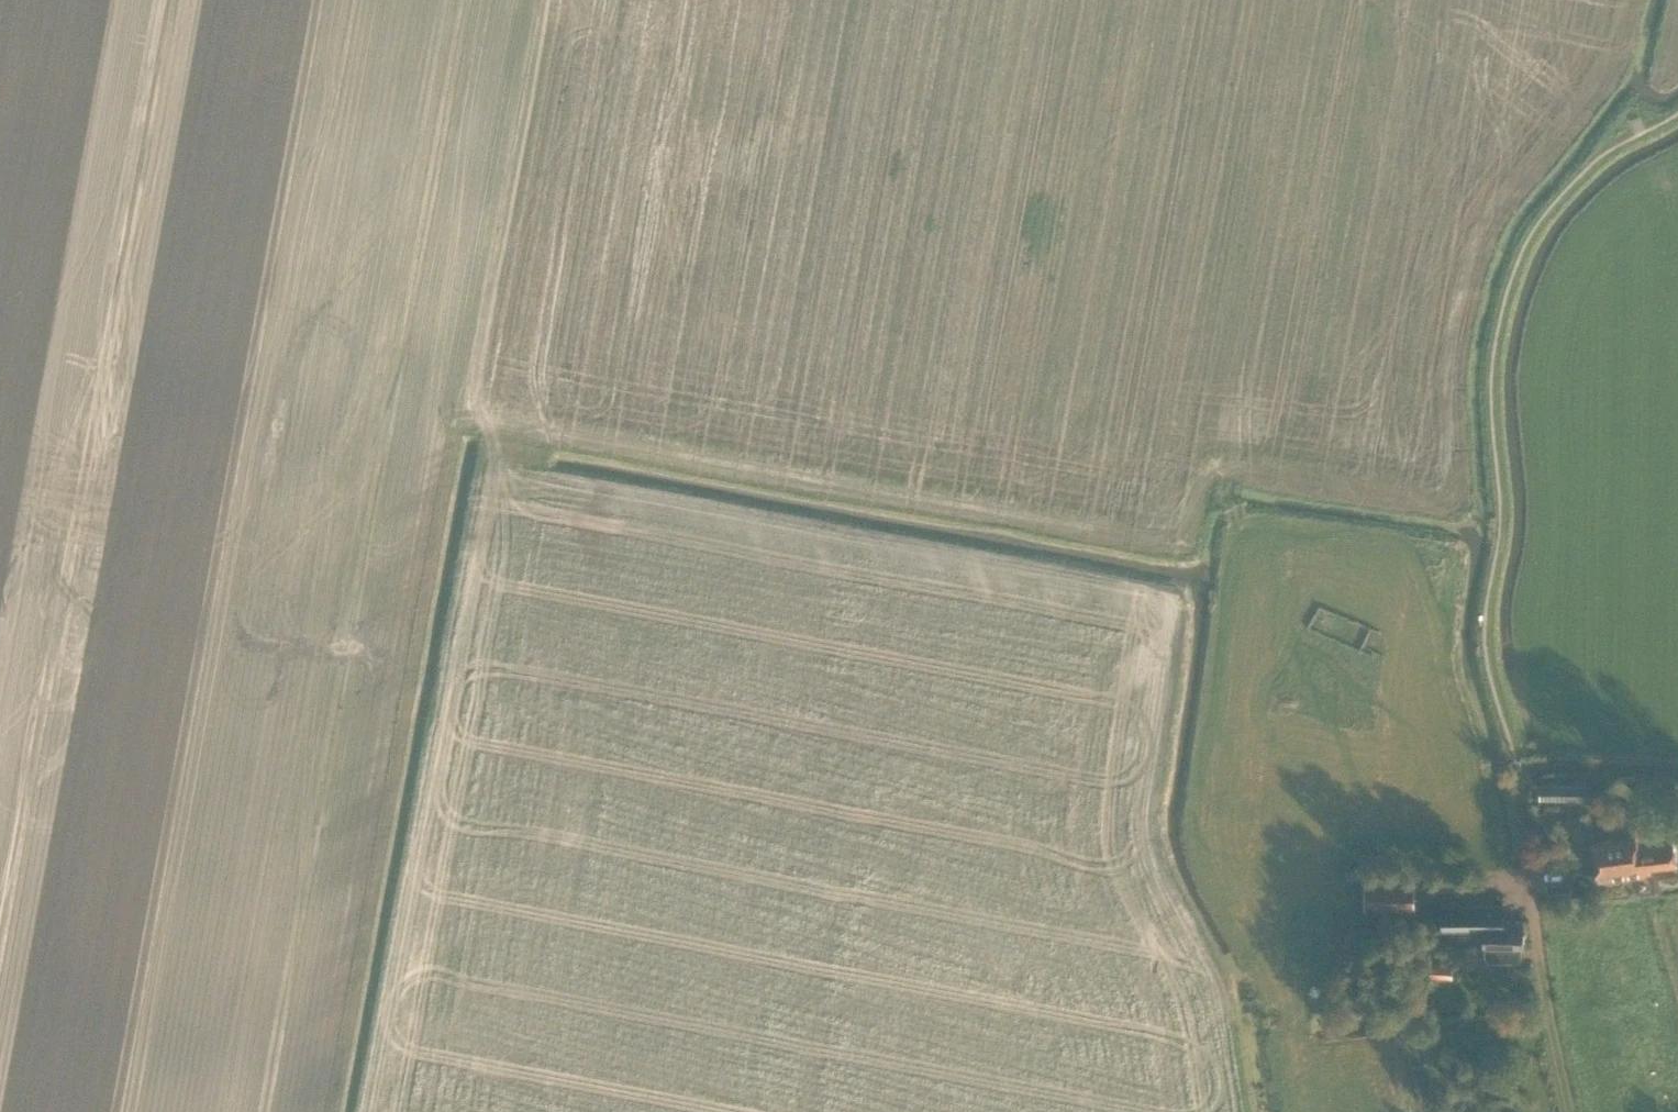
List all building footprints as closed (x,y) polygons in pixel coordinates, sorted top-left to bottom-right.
[(1646,838),(1643,813),(1627,815),(1630,836),(1594,840),(1599,878),(1615,875),(1614,872),(1622,871),(1623,874),(1630,873),(1629,869),(1638,868),(1639,872),(1650,870),(1650,865),(1677,862),(1674,835),(1646,838)] [(1573,895),(1571,875),(1547,877),(1549,897),(1573,895)] [(1414,879),(1365,879),(1365,907),(1414,907),(1414,879)] [(1525,945),(1525,918),(1506,918),(1506,903),(1443,903),(1443,926),(1484,926),(1484,945),(1486,945),(1486,955),(1491,959),(1519,959),(1523,954),(1523,945),(1525,945)] [(1453,960),(1431,959),(1430,975),(1452,976),(1453,960)]
